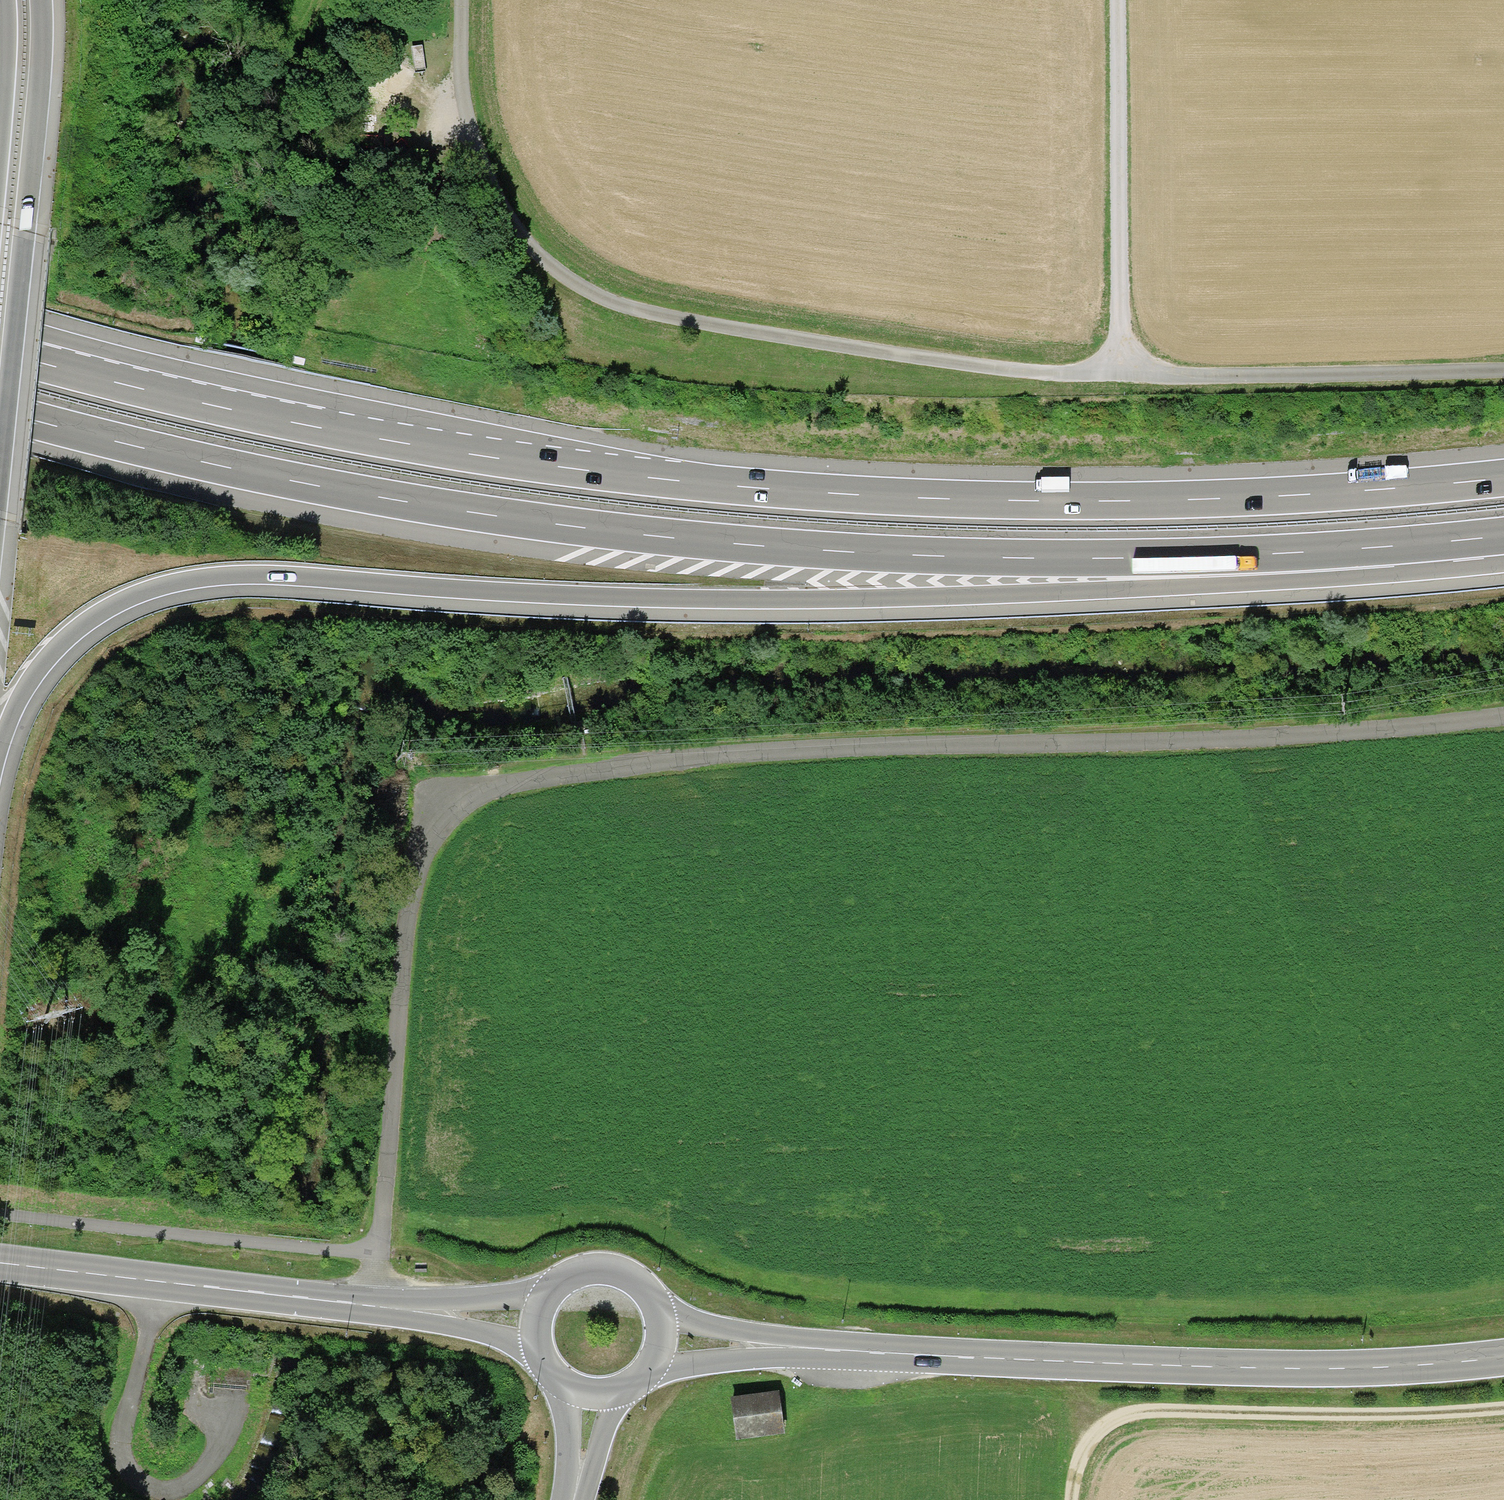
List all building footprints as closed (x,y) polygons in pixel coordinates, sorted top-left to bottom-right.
[(777,1388),(729,1395),(734,1436),(783,1429),(777,1388)]
